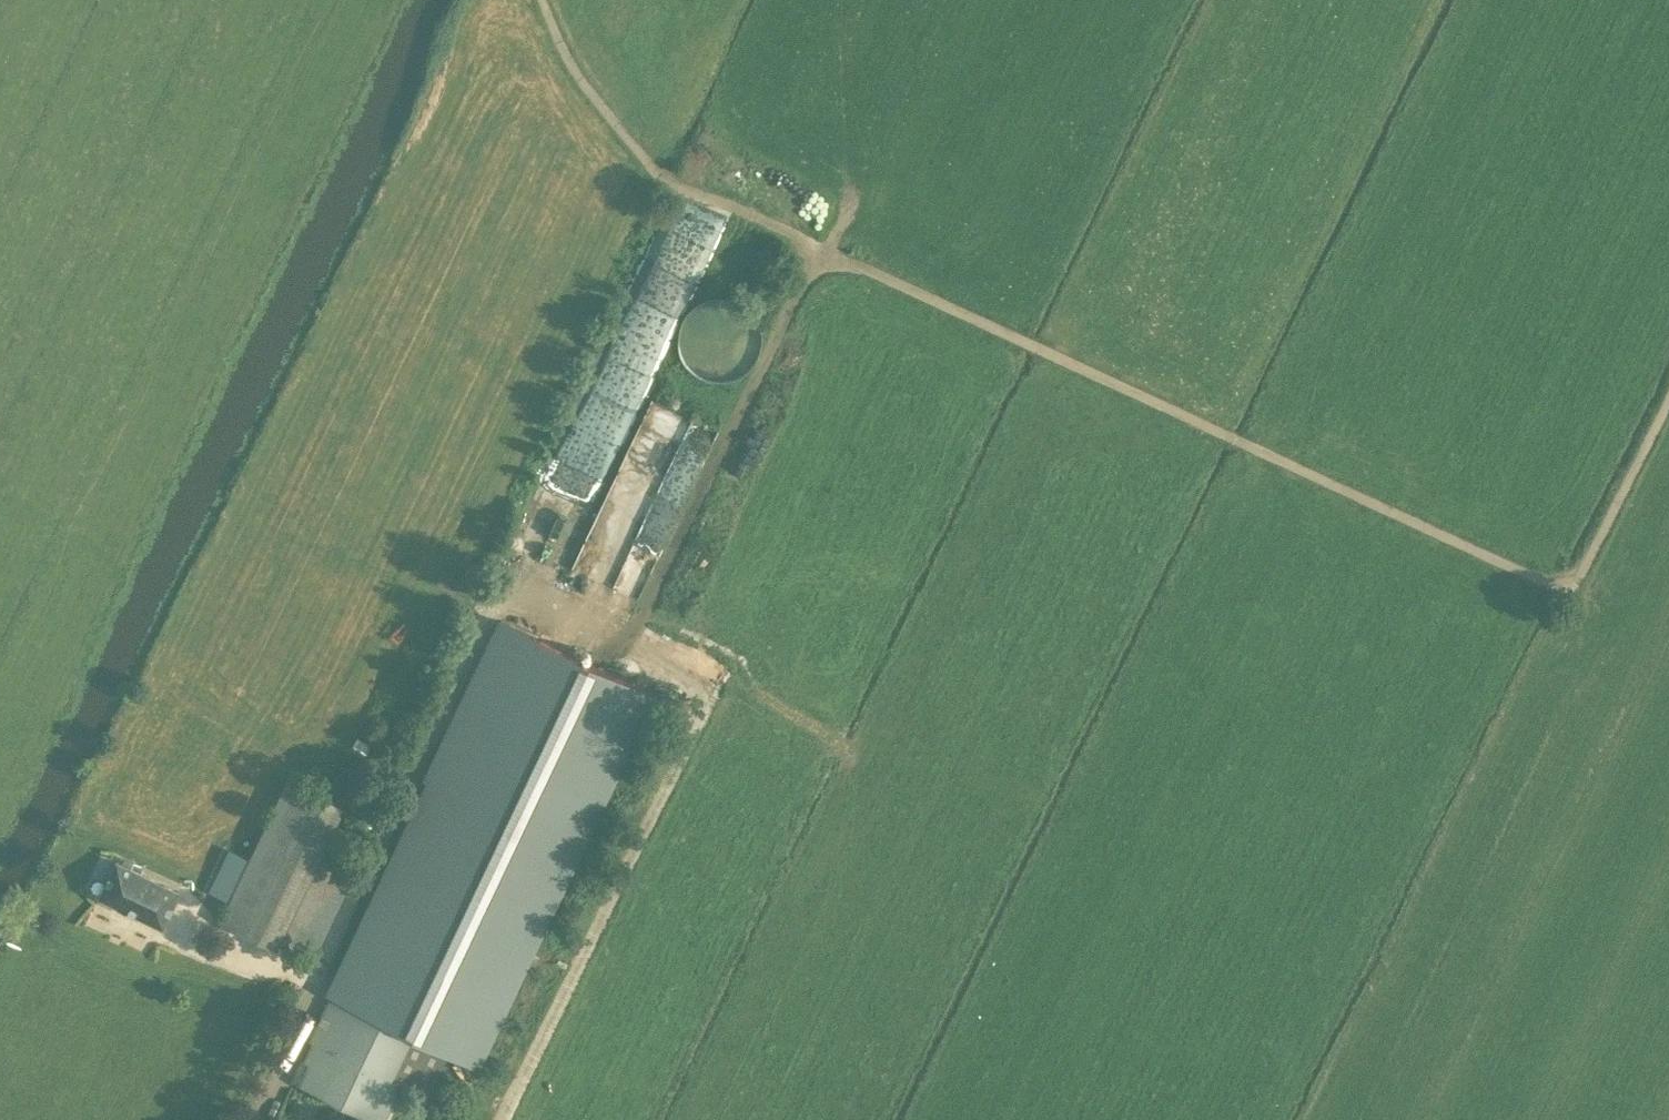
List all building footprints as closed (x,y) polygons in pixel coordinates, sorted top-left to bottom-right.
[(763,365),(744,295),(684,312),(699,368),(719,363),(722,376),(763,365)] [(508,624),(431,784),(450,793),(442,809),(424,800),(357,941),(345,935),(328,972),(339,977),(309,1040),(318,1044),(300,1081),(381,1119),(382,1119),(400,1083),(409,1087),(419,1090),(426,1090),(431,1088),(436,1084),(440,1079),(443,1074),(446,1069),(447,1064),(446,1058),(444,1052),(441,1048),(437,1045),(474,1063),(651,692),(508,624)] [(276,946),(343,805),(287,778),(220,919),(276,946)] [(162,926),(179,890),(116,861),(99,896),(162,926)]
